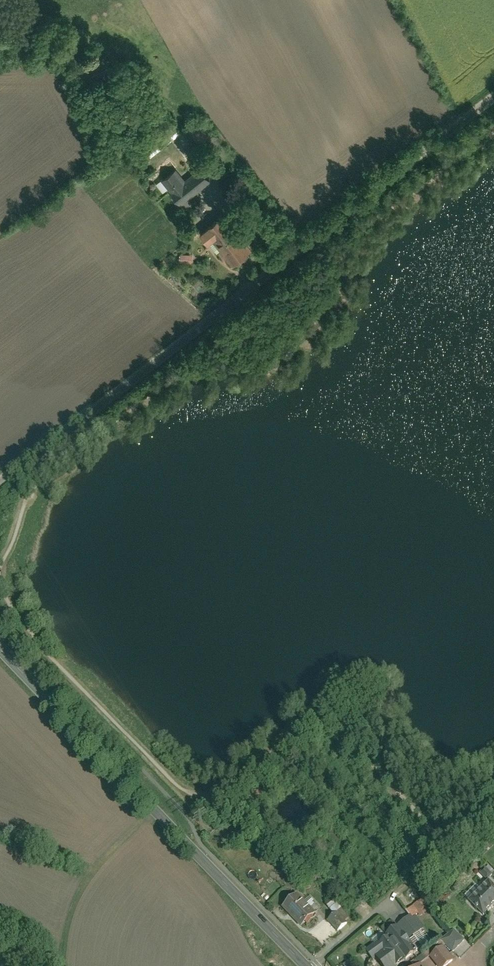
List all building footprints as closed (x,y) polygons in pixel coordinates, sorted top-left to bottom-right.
[(199,119),(188,126),(197,139),(208,131),(199,119)] [(149,157),(183,131),(175,121),(141,147),(149,157)] [(182,204),(212,180),(201,166),(187,178),(178,167),(163,179),(182,204)] [(255,249),(226,212),(201,232),(216,252),(218,251),(225,259),(228,257),(234,265),(255,249)] [(189,240),(202,230),(194,220),(182,229),(189,240)] [(194,252),(185,251),(184,261),(193,262),(194,252)] [(488,879),(493,874),(486,866),(481,872),(488,879)] [(470,899),(485,914),(493,905),(493,883),(490,879),(470,899)] [(302,926),(316,912),(298,893),(284,907),(302,926)] [(423,897),(411,903),(418,916),(430,909),(423,897)] [(336,931),(350,920),(333,898),(324,905),(331,913),(325,918),(336,931)] [(412,914),(397,925),(409,941),(424,930),(412,914)] [(397,927),(367,949),(376,961),(379,959),(384,965),(398,965),(416,952),(397,927)] [(445,940),(454,950),(465,940),(456,930),(445,940)] [(439,965),(447,965),(454,960),(443,946),(431,956),(439,965)]
